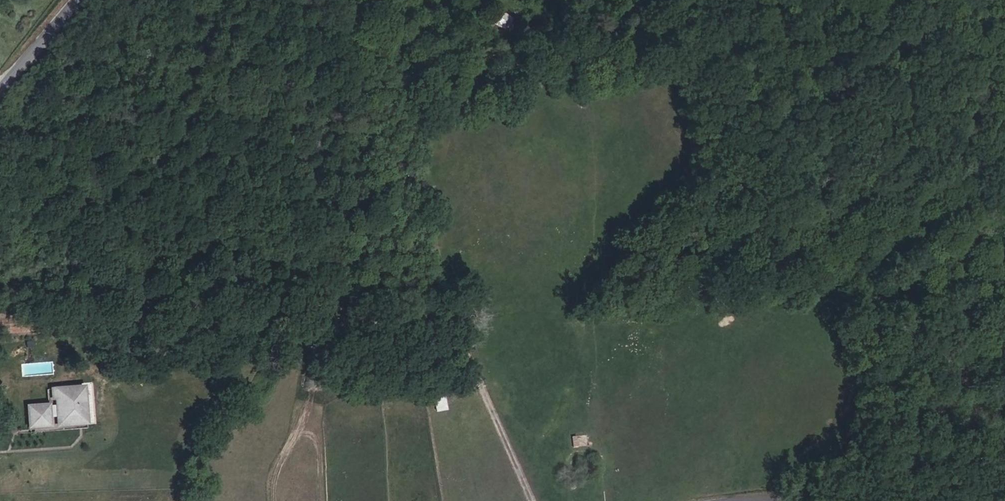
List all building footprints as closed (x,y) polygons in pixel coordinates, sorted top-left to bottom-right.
[(493,20),(509,28),(515,17),(499,9),(493,20)] [(42,421),(41,412),(49,411),(49,413),(70,411),(69,399),(77,399),(76,382),(44,385),(44,394),(47,394),(48,402),(41,403),(41,400),(20,402),(21,423),(42,421)] [(79,419),(77,399),(69,399),(70,411),(49,413),(49,411),(41,412),(42,421),(79,419)] [(574,446),(590,445),(589,435),(574,436),(574,446)]
